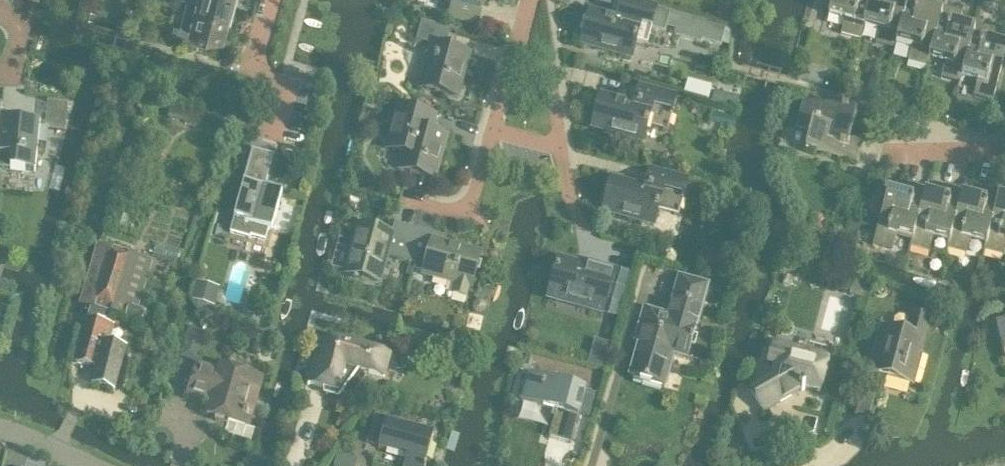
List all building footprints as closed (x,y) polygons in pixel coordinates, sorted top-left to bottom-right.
[(230,9),(198,0),(186,0),(179,24),(174,22),(170,34),(204,44),(208,32),(222,36),(230,9)] [(230,9),(232,0),(198,0),(230,9)] [(451,17),(479,24),(485,0),(455,0),(451,17)] [(637,42),(648,45),(652,30),(664,33),(666,29),(676,32),(675,36),(701,43),(701,42),(721,47),(725,31),(706,26),(707,24),(658,10),(619,0),(618,0),(613,19),(591,13),(582,46),(632,59),(637,42)] [(864,26),(871,0),(833,0),(829,17),(845,21),(841,35),(860,40),(864,26)] [(896,42),(908,0),(871,0),(864,26),(880,30),(876,44),(894,49),(896,42)] [(929,60),(942,13),(926,9),(929,0),(908,0),(896,42),(912,46),(908,61),(927,66),(929,60)] [(94,19),(97,10),(85,6),(82,15),(94,19)] [(962,76),(974,30),(959,26),(963,12),(943,7),(942,13),(929,60),(944,64),(940,78),(960,84),(962,76)] [(434,47),(422,90),(457,99),(469,55),(446,49),(451,30),(421,22),(416,42),(434,47)] [(1004,58),(1004,49),(991,45),(995,30),(976,24),(974,30),(962,76),(977,80),(973,95),(993,101),(1004,58)] [(669,132),(679,96),(640,85),(635,105),(602,96),(593,129),(645,143),(649,126),(669,132)] [(869,85),(866,97),(879,101),(883,89),(869,85)] [(858,164),(863,144),(850,140),(853,130),(856,115),(804,100),(796,130),(811,134),(806,150),(858,164)] [(437,180),(448,137),(449,136),(433,132),(437,117),(400,107),(390,144),(394,151),(404,154),(400,170),(437,180)] [(1,120),(0,135),(0,170),(36,173),(41,123),(1,120)] [(253,152),(230,234),(251,239),(251,238),(265,241),(268,231),(272,232),(282,195),(264,190),(273,157),(253,152)] [(681,217),(690,181),(651,169),(646,189),(613,179),(604,213),(655,227),(660,211),(681,217)] [(912,241),(925,195),(927,188),(908,183),(904,197),(888,193),(874,245),(893,251),(897,237),(912,241)] [(949,243),(962,197),(964,191),(944,186),(941,199),(925,195),(912,241),(911,247),(930,252),(934,238),(949,243)] [(999,199),(1001,192),(982,187),(977,202),(962,197),(949,243),(947,249),(966,254),(970,239),(986,243),(998,198),(999,199)] [(999,199),(998,198),(986,243),(986,244),(984,250),(1003,256),(1004,250),(1004,200),(999,199)] [(407,263),(416,230),(395,224),(392,235),(361,227),(348,276),(380,285),(387,258),(407,263)] [(472,289),(481,255),(434,242),(436,235),(416,230),(407,263),(426,269),(424,275),(454,284),(451,297),(467,300),(469,288),(472,289)] [(142,323),(145,311),(138,309),(153,261),(109,248),(99,283),(106,285),(104,292),(108,294),(101,309),(126,316),(125,318),(142,323)] [(588,269),(560,261),(549,300),(604,315),(616,271),(590,264),(588,269)] [(867,283),(854,279),(849,297),(862,301),(867,283)] [(698,326),(709,288),(682,280),(670,319),(646,312),(640,332),(645,334),(632,379),(665,388),(674,355),(689,359),(698,326)] [(194,282),(189,301),(214,308),(219,289),(194,282)] [(91,367),(103,323),(98,321),(101,309),(108,294),(104,292),(106,285),(99,283),(88,319),(77,363),(91,367)] [(475,314),(480,315),(484,313),(486,308),(484,303),(479,301),(474,304),(472,309),(475,314)] [(915,386),(932,322),(912,317),(906,336),(882,329),(870,372),(869,372),(857,415),(869,419),(881,377),(915,386)] [(114,390),(127,348),(109,342),(114,326),(103,323),(91,367),(97,369),(93,383),(114,390)] [(997,325),(1004,356),(1004,323),(997,325)] [(203,342),(206,334),(193,330),(191,338),(203,342)] [(385,379),(392,356),(330,339),(324,361),(316,359),(309,385),(342,394),(358,371),(385,379)] [(821,393),(830,358),(774,344),(770,359),(778,361),(773,381),(752,393),(764,413),(802,391),(803,392),(808,389),(821,393)] [(222,367),(221,372),(198,365),(195,375),(188,397),(211,404),(208,416),(246,428),(251,409),(254,410),(258,397),(255,396),(261,379),(248,375),(249,370),(230,365),(229,369),(222,367)] [(571,445),(579,417),(589,419),(596,393),(587,390),(529,373),(521,401),(557,411),(549,439),(571,445)] [(435,447),(432,446),(435,436),(389,423),(391,416),(377,412),(367,445),(408,457),(405,465),(426,465),(428,460),(431,461),(435,447)]
